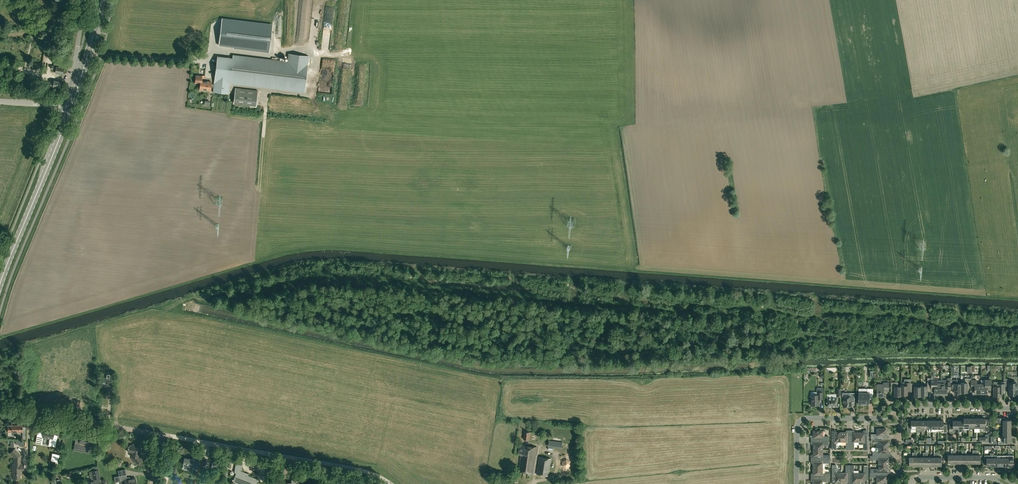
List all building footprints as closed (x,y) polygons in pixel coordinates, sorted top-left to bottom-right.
[(223,18),(220,45),(268,51),(272,24),(223,18)] [(233,58),(217,56),(214,84),(211,84),(212,82),(202,81),(202,78),(204,79),(205,75),(202,75),(201,76),(200,76),(196,75),(195,83),(200,83),(199,89),(211,90),(211,86),(214,87),(213,92),(228,94),(230,83),(304,92),(309,56),(288,53),(287,61),(233,55),(233,58)] [(55,72),(63,74),(63,71),(64,67),(59,67),(60,63),(54,62),(53,66),(52,66),(51,69),(56,70),(55,72)] [(235,88),(233,102),(256,105),(258,91),(235,88)] [(941,388),(941,383),(941,380),(937,380),(937,379),(935,379),(935,377),(931,377),(931,382),(931,386),(931,389),(934,389),(934,395),(941,395),(941,388)] [(961,392),(967,392),(967,386),(971,386),(971,380),(971,378),(965,378),(965,381),(964,381),(964,383),(961,383),(961,384),(961,392)] [(941,388),(941,395),(947,395),(947,390),(951,390),(951,389),(951,387),(951,381),(947,381),(947,379),(941,379),(941,380),(941,383),(941,388)] [(958,379),(951,379),(951,381),(951,387),(951,389),(954,389),(954,393),(961,393),(961,392),(961,384),(958,384),(958,379)] [(981,393),(981,384),(977,384),(977,380),(971,380),(971,386),(971,390),(974,390),(974,393),(981,393)] [(987,393),(987,390),(991,390),(991,380),(985,380),(981,380),(981,384),(981,393),(987,393)] [(877,384),(877,388),(877,396),(884,396),(884,391),(889,391),(889,382),(884,382),(884,384),(877,384)] [(901,395),(901,386),(898,386),(898,382),(891,382),(891,390),(894,390),(894,396),(901,396),(901,395)] [(911,382),(901,382),(901,386),(901,395),(907,395),(907,391),(911,391),(911,390),(911,389),(911,383),(911,382)] [(927,389),(931,389),(931,386),(931,382),(927,382),(927,385),(921,385),(921,386),(921,395),(927,395),(927,389)] [(1017,383),(1015,383),(1015,382),(1010,382),(1010,383),(1009,383),(1009,393),(1017,393),(1017,383)] [(921,395),(921,386),(915,386),(915,383),(911,383),(911,389),(911,390),(914,390),(914,396),(921,396),(921,395)] [(994,387),(994,396),(1001,396),(1001,393),(1005,393),(1005,383),(999,383),(999,387),(994,387)] [(820,399),(823,399),(823,388),(817,388),(817,395),(811,395),(811,396),(810,396),(810,399),(811,399),(811,405),(820,405),(820,399)] [(869,403),(869,396),(873,396),(873,389),(869,389),(869,388),(863,388),(863,389),(859,389),(859,403),(869,403)] [(848,396),(844,396),(843,406),(851,406),(851,400),(855,400),(855,393),(848,393),(848,396)] [(837,406),(837,397),(827,397),(827,406),(837,406)] [(985,418),(980,418),(980,426),(980,428),(985,428),(985,431),(989,431),(989,421),(985,421),(985,418)] [(911,428),(916,428),(916,420),(911,420),(911,423),(907,423),(907,433),(911,433),(911,428)] [(938,428),(943,428),(943,432),(947,432),(947,424),(943,424),(943,420),(938,420),(938,428)] [(953,420),(953,424),(949,424),(949,431),(955,432),(955,428),(958,428),(958,420),(953,420)] [(8,432),(13,432),(13,435),(18,435),(18,432),(23,432),(23,425),(21,425),(21,423),(17,423),(17,425),(8,425),(8,432)] [(44,429),(43,433),(38,432),(36,443),(43,444),(44,437),(50,438),(49,445),(55,446),(57,435),(54,435),(54,430),(44,429)] [(871,438),(872,438),(875,438),(883,438),(883,435),(886,435),(886,429),(877,429),(877,434),(871,434),(871,438)] [(817,437),(817,440),(829,440),(829,436),(823,436),(823,431),(814,431),(814,437),(817,437)] [(836,441),(838,441),(838,444),(841,444),(841,432),(835,432),(835,435),(832,435),(832,449),(836,449),(836,441)] [(844,441),(846,441),(846,449),(850,449),(850,436),(847,436),(847,432),(841,432),(841,444),(844,444),(844,441)] [(854,449),(854,441),(859,441),(859,432),(853,432),(853,436),(850,436),(850,449),(854,449)] [(868,449),(868,436),(864,436),(864,432),(859,432),(859,441),(859,444),(862,445),(862,441),(864,441),(864,449),(868,449)] [(76,437),(74,446),(75,446),(78,447),(89,449),(96,450),(96,448),(97,441),(91,440),(91,437),(82,435),(82,438),(80,438),(76,437)] [(875,440),(875,442),(879,442),(879,447),(888,447),(888,441),(885,441),(885,438),(883,438),(875,438),(872,438),(872,440),(875,440)] [(814,443),(814,449),(823,449),(823,444),(829,444),(829,440),(817,440),(817,443),(814,443)] [(131,444),(128,447),(128,448),(128,451),(133,452),(132,457),(134,459),(137,464),(143,460),(139,455),(141,446),(131,444)] [(533,473),(537,447),(520,444),(519,453),(521,453),(519,471),(533,473)] [(873,451),(873,455),(885,455),(885,452),(888,452),(888,447),(879,447),(879,451),(873,451)] [(21,455),(15,449),(10,453),(14,457),(14,463),(12,463),(13,473),(13,478),(14,478),(14,480),(18,480),(18,478),(20,478),(20,474),(21,474),(21,455)] [(830,459),(830,455),(823,455),(823,449),(814,449),(814,455),(817,455),(817,459),(828,459),(830,459)] [(58,462),(60,454),(56,454),(55,458),(52,457),(51,461),(58,462)] [(879,459),(879,464),(888,464),(888,459),(885,459),(885,455),(873,455),(873,459),(879,459)] [(551,459),(539,457),(537,474),(549,476),(551,459)] [(200,461),(198,460),(198,459),(196,459),(195,460),(184,458),(183,464),(198,467),(199,465),(205,466),(206,459),(203,458),(202,461),(200,461)] [(823,463),(830,463),(830,459),(828,459),(817,459),(817,462),(814,462),(814,468),(823,468),(823,463)] [(213,461),(211,467),(218,469),(220,462),(213,461)] [(233,481),(241,483),(256,483),(257,479),(248,476),(249,474),(241,471),(242,465),(236,464),(235,469),(235,473),(237,473),(235,478),(233,481)] [(873,469),(873,473),(883,473),(885,473),(885,470),(888,470),(888,464),(879,464),(879,469),(873,469)] [(847,482),(847,479),(850,479),(850,469),(850,465),(846,465),(846,473),(841,473),(841,482),(847,482)] [(854,465),(850,465),(850,469),(850,479),(853,479),(853,482),(859,482),(859,473),(854,473),(854,465)] [(836,482),(841,482),(841,473),(836,473),(837,467),(832,467),(832,479),(836,479),(836,482)] [(868,467),(864,467),(864,473),(859,473),(859,482),(865,482),(865,479),(868,479),(868,467)] [(98,468),(92,470),(94,478),(100,477),(98,468)] [(822,473),(823,468),(814,468),(814,474),(817,474),(817,477),(828,477),(830,477),(830,473),(822,473)] [(877,482),(882,482),(882,483),(887,483),(887,478),(886,478),(886,476),(883,476),(883,473),(873,473),(870,473),(870,477),(877,477),(877,482)] [(128,479),(127,474),(119,476),(121,483),(124,483),(125,483),(137,483),(135,477),(128,479)]
